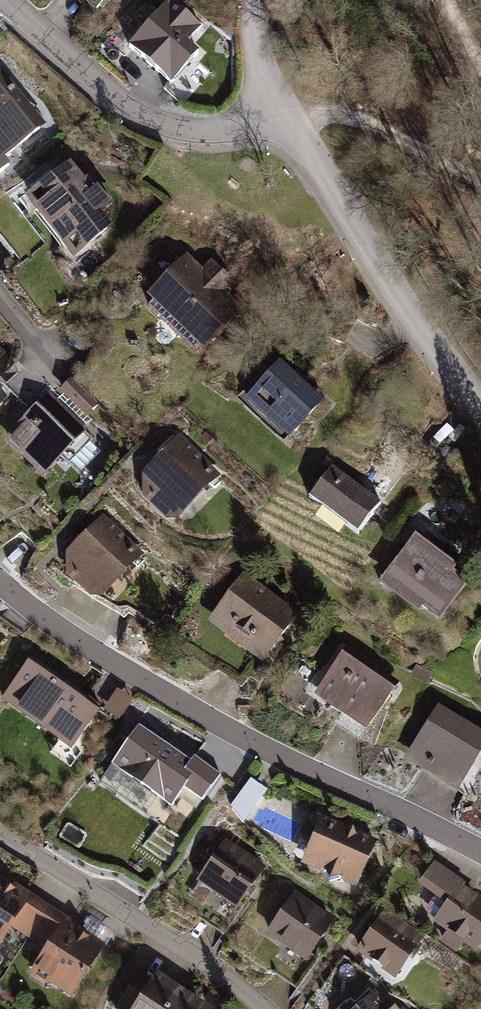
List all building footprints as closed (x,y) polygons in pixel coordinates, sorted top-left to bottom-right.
[(91,9),(99,0),(81,0),(91,9)] [(168,0),(163,0),(124,44),(170,85),(197,53),(183,41),(196,25),(168,0)] [(0,69),(0,174),(11,165),(6,159),(46,126),(0,69)] [(86,179),(72,162),(25,200),(73,260),(112,228),(100,215),(115,202),(92,174),(86,179)] [(197,266),(183,252),(143,292),(200,347),(237,309),(224,295),(235,284),(207,256),(197,266)] [(318,400),(275,359),(240,397),(283,437),(318,400)] [(66,378),(54,390),(81,418),(94,406),(66,378)] [(44,390),(0,438),(0,441),(38,475),(83,426),(44,390)] [(71,461),(94,439),(85,430),(62,451),(71,461)] [(213,471),(170,435),(126,487),(168,523),(213,471)] [(375,502),(326,465),(303,495),(351,532),(375,502)] [(137,556),(99,513),(59,551),(60,575),(91,600),(137,556)] [(466,573),(411,533),(374,581),(413,609),(419,606),(436,617),(466,573)] [(299,609),(242,569),(204,623),(262,663),(299,609)] [(390,680),(339,646),(308,692),(360,726),(390,680)] [(23,661),(0,694),(0,699),(66,745),(92,708),(23,661)] [(413,664),(406,676),(423,685),(429,673),(413,664)] [(111,688),(97,708),(110,716),(123,696),(111,688)] [(433,705),(401,756),(450,786),(480,736),(480,734),(433,705)] [(184,758),(131,720),(100,764),(166,811),(178,793),(196,806),(219,773),(188,752),(184,758)] [(263,790),(245,778),(225,807),(240,824),(263,790)] [(372,840),(317,815),(296,862),(351,886),(372,840)] [(262,866),(220,838),(191,880),(233,909),(262,866)] [(430,858),(412,884),(441,903),(429,920),(444,931),(437,940),(452,950),(458,941),(472,950),(480,937),(480,898),(461,884),(463,881),(430,858)] [(45,904),(0,878),(0,947),(2,949),(15,926),(28,934),(45,904)] [(333,920),(293,890),(261,933),(301,962),(333,920)] [(45,904),(28,934),(45,944),(30,970),(74,995),(106,940),(45,904)] [(419,935),(381,907),(350,950),(389,978),(419,935)] [(155,973),(130,1008),(210,1008),(155,973)] [(371,987),(347,1008),(391,1008),(371,987)]
